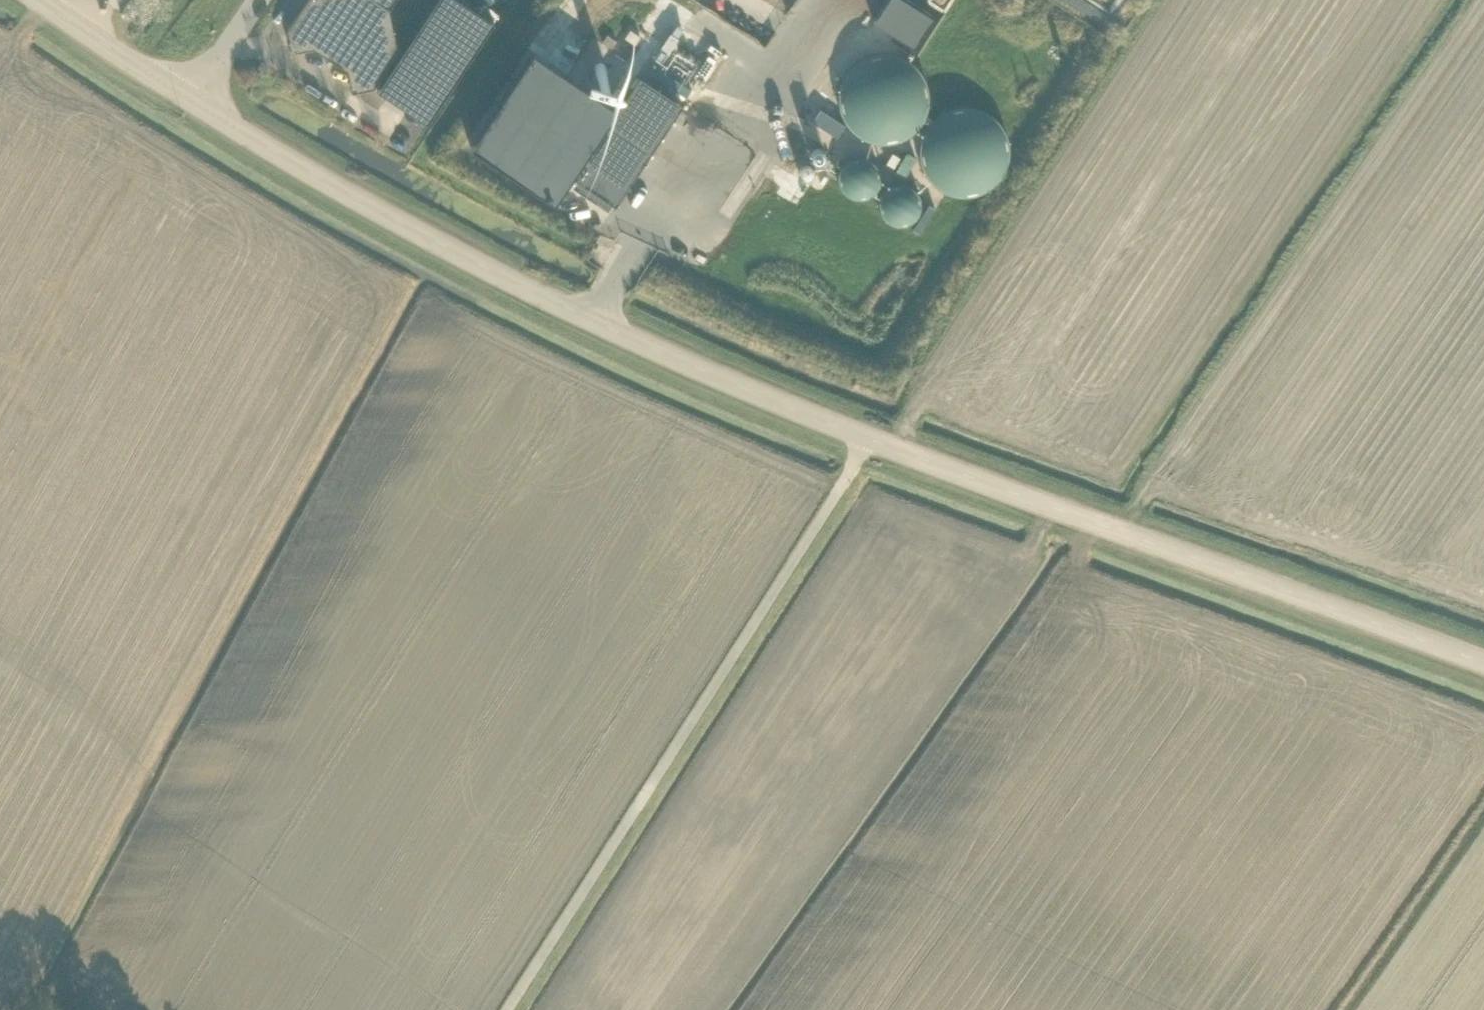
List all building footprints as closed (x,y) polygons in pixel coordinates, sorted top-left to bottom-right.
[(372,88),(397,51),(389,10),(374,0),(307,0),(286,31),(291,52),(312,48),(346,70),(351,92),(372,88)] [(389,10),(395,0),(374,0),(389,10)] [(377,90),(427,123),(494,22),(461,0),(437,0),(377,90)] [(872,19),(913,45),(933,15),(909,0),(884,0),(872,19)] [(691,71),(696,63),(655,36),(649,45),(691,71)] [(648,46),(643,55),(684,81),(690,73),(648,46)] [(615,205),(682,104),(639,75),(616,110),(533,55),(473,145),(557,200),(572,177),(615,205)] [(836,95),(836,100),(836,103),(837,107),(838,111),(839,115),(840,118),(842,121),(844,125),(846,128),(849,131),(851,133),(854,136),(857,138),(861,140),(864,141),(868,143),(871,144),(875,144),(879,145),(883,145),(886,144),(890,144),(894,143),(897,142),(901,140),(904,138),(907,136),(910,134),(913,131),(916,128),(918,125),(920,122),(922,119),(923,115),(924,112),(925,108),(926,104),(926,100),(926,96),(926,92),(925,88),(924,85),(922,81),(921,78),(919,75),(916,72),(914,69),(911,66),(908,64),(905,61),(902,60),(898,58),(895,57),(891,56),(887,55),(884,55),(880,55),(876,55),(872,56),(869,56),(865,58),(861,59),(858,61),(855,63),(852,65),(849,68),(847,71),(844,74),(842,77),(840,80),(839,84),(838,87),(837,91),(836,95)] [(593,67),(593,69),(593,70),(594,71),(595,72),(596,73),(597,74),(598,75),(599,75),(601,75),(602,74),(603,74),(604,73),(605,71),(606,70),(606,69),(606,67),(605,66),(604,65),(604,64),(602,63),(601,63),(600,62),(598,63),(597,63),(596,64),(595,65),(594,66),(593,67)] [(645,70),(686,97),(691,89),(650,62),(645,70)] [(1008,158),(1008,153),(1008,149),(1008,145),(1007,142),(1006,138),(1005,135),(1003,131),(1001,128),(999,125),(996,122),(993,119),(990,117),(987,115),(984,113),(981,111),(977,110),(973,109),(970,108),(966,108),(962,108),(958,108),(955,109),(951,110),(947,111),(944,113),(940,114),(937,116),(934,119),(931,121),(929,124),(927,127),(925,130),(923,134),(921,137),(920,141),(919,145),(919,148),(918,153),(919,157),(919,161),(920,164),(921,168),(922,171),(924,175),(926,178),(928,181),(931,184),(934,187),(936,189),(940,191),(943,193),(946,195),(950,196),(954,197),(957,198),(961,198),(965,198),(969,198),(972,197),(976,196),(980,195),(983,193),(987,192),(990,190),(993,187),(995,185),(998,182),(1000,179),(1002,176),(1004,172),(1006,169),(1007,165),(1008,161),(1008,158)] [(836,176),(836,180),(836,182),(837,185),(837,187),(839,190),(840,192),(841,194),(843,196),(845,197),(848,199),(850,200),(853,200),(855,201),(858,201),(860,200),(863,200),(865,199),(868,198),(870,196),(872,195),(873,193),(875,191),(876,188),(877,186),(878,183),(878,180),(878,177),(877,175),(877,172),(875,170),(874,168),(872,166),(871,164),(869,162),(866,161),(864,160),(861,159),(859,159),(856,159),(854,159),(851,160),(849,160),(846,162),(844,163),(842,165),(841,167),(839,169),(838,171),(837,173),(836,176)] [(878,202),(877,206),(878,209),(878,211),(879,214),(880,216),(881,218),(883,220),(885,222),(887,224),(889,225),(891,226),(894,227),(896,227),(899,227),(902,227),(904,226),(907,225),(909,224),(911,223),(913,221),(915,219),(916,217),(917,215),(918,212),(919,210),(919,206),(919,204),(919,201),(918,199),(917,196),(915,194),(914,192),(912,190),(910,189),(908,187),(905,186),(903,186),(900,185),(898,185),(895,185),(893,186),(890,187),(888,188),(886,189),(884,191),(882,193),(880,195),(879,198),(878,200),(878,202)]
